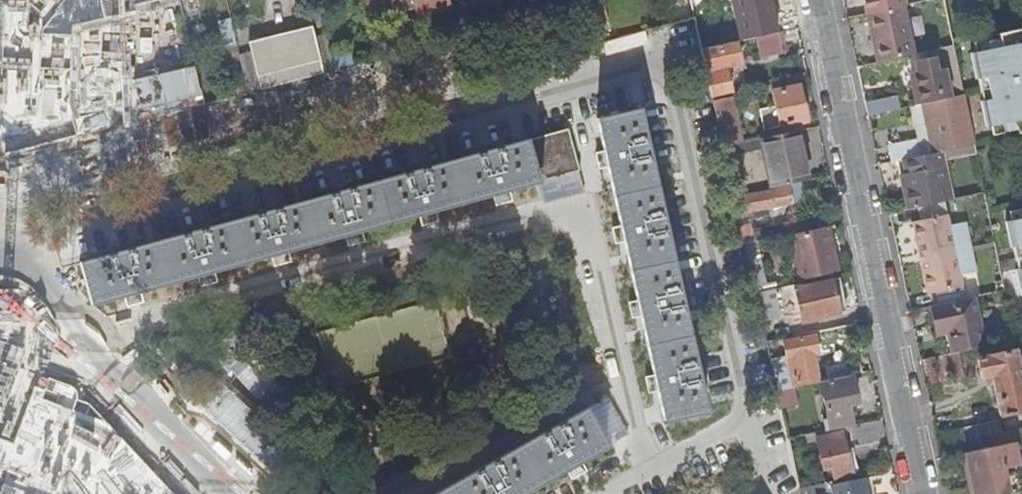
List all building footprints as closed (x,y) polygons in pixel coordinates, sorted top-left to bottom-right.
[(395,13),(416,6),(419,16),(449,6),(447,0),(390,0),(395,13)] [(468,30),(487,25),(486,21),(505,17),(501,0),(461,0),(468,30)] [(512,9),(525,6),(524,0),(510,0),(512,9)] [(689,0),(693,17),(694,22),(700,49),(723,44),(717,17),(711,19),(707,0),(690,0),(689,0)] [(903,5),(867,13),(876,62),(913,54),(903,5)] [(287,82),(323,72),(312,26),(249,41),(261,89),(287,82)] [(997,35),(998,41),(985,43),(987,51),(969,54),(974,79),(984,78),(989,99),(979,102),(985,128),(1002,125),(1003,132),(1017,129),(1018,135),(1021,134),(1021,30),(997,35)] [(776,33),(755,38),(757,49),(778,45),(776,33)] [(723,44),(700,49),(711,98),(730,94),(725,73),(742,70),(736,41),(723,44)] [(943,99),(963,94),(953,45),(936,48),(931,50),(932,57),(915,61),(917,72),(911,73),(918,104),(943,99)] [(974,79),(979,102),(989,99),(984,78),(974,79)] [(759,110),(763,130),(805,121),(798,85),(772,90),(775,107),(759,110)] [(941,150),(973,143),(963,94),(943,99),(944,104),(926,108),(936,151),(941,150)] [(719,121),(715,122),(722,147),(740,143),(730,98),(715,101),(719,121)] [(864,104),(867,115),(898,108),(895,98),(864,104)] [(665,420),(704,411),(638,111),(599,120),(605,151),(604,152),(605,157),(607,163),(608,163),(622,227),(621,227),(622,232),(623,238),(625,237),(639,300),(638,301),(639,306),(640,312),(641,312),(655,375),(654,375),(655,381),(657,388),(658,387),(665,420)] [(795,131),(759,139),(769,187),(799,181),(795,159),(801,158),(795,131)] [(135,290),(197,273),(197,274),(203,273),(207,271),(207,270),(270,253),(270,254),(276,252),(281,251),(281,250),(345,232),(345,234),(351,232),(356,231),(355,229),(418,212),(419,213),(424,212),(429,210),(429,209),(492,192),(492,193),(498,192),(503,190),(503,189),(557,174),(547,136),(83,263),(93,301),(124,293),(124,294),(130,293),(135,291),(135,290)] [(902,159),(907,158),(922,155),(918,139),(894,145),(897,160),(902,159)] [(943,201),(951,199),(941,150),(936,151),(922,155),(907,158),(910,173),(905,174),(900,175),(908,209),(916,207),(943,201)] [(907,158),(902,159),(905,174),(910,173),(907,158)] [(787,187),(738,198),(741,213),(790,202),(787,187)] [(937,305),(965,299),(959,275),(975,272),(970,247),(964,222),(948,225),(943,201),(916,207),(919,220),(910,222),(917,254),(924,252),(926,260),(918,262),(925,293),(934,292),(937,305)] [(1021,211),(1021,218),(1004,222),(1010,248),(1019,246),(1021,260),(1021,211)] [(784,224),(787,235),(788,234),(816,228),(813,216),(784,224)] [(755,240),(777,236),(776,231),(774,221),(752,226),(755,240)] [(826,227),(788,236),(797,280),(836,271),(826,227)] [(1010,248),(1014,270),(1021,269),(1021,260),(1019,246),(1010,248)] [(924,252),(917,254),(918,262),(926,260),(924,252)] [(801,288),(807,319),(845,311),(837,279),(801,288)] [(791,285),(754,293),(757,306),(787,299),(786,293),(793,291),(791,285)] [(953,353),(983,346),(972,297),(965,299),(937,305),(931,306),(936,333),(948,330),(953,353)] [(785,358),(791,384),(794,383),(816,379),(814,366),(818,365),(816,354),(812,355),(811,354),(814,353),(811,336),(781,342),(784,358),(785,358)] [(1021,410),(1021,378),(1016,349),(977,357),(981,377),(991,376),(1000,415),(1021,410)] [(776,354),(768,356),(771,370),(779,368),(776,354)] [(939,355),(926,357),(929,383),(942,381),(939,355)] [(833,365),(836,378),(850,375),(859,373),(856,360),(833,365)] [(836,378),(818,381),(819,390),(821,397),(823,407),(828,430),(848,426),(855,425),(852,413),(845,414),(844,406),(850,405),(857,404),(850,375),(836,378)] [(531,488),(567,467),(568,469),(573,465),(577,463),(577,462),(605,446),(586,411),(438,493),(521,493),(531,488)] [(964,452),(1013,442),(1021,440),(1021,428),(1003,433),(997,420),(952,431),(957,454),(964,452)] [(820,432),(803,435),(805,443),(815,441),(821,470),(831,467),(834,479),(856,474),(849,449),(844,450),(840,433),(849,432),(848,426),(828,430),(820,432)] [(1000,464),(999,460),(1016,456),(1013,442),(964,452),(973,493),(1006,493),(1002,474),(1000,464)] [(1017,461),(1016,456),(999,460),(1000,464),(1017,461)] [(830,485),(832,493),(866,493),(863,477),(830,485)]
